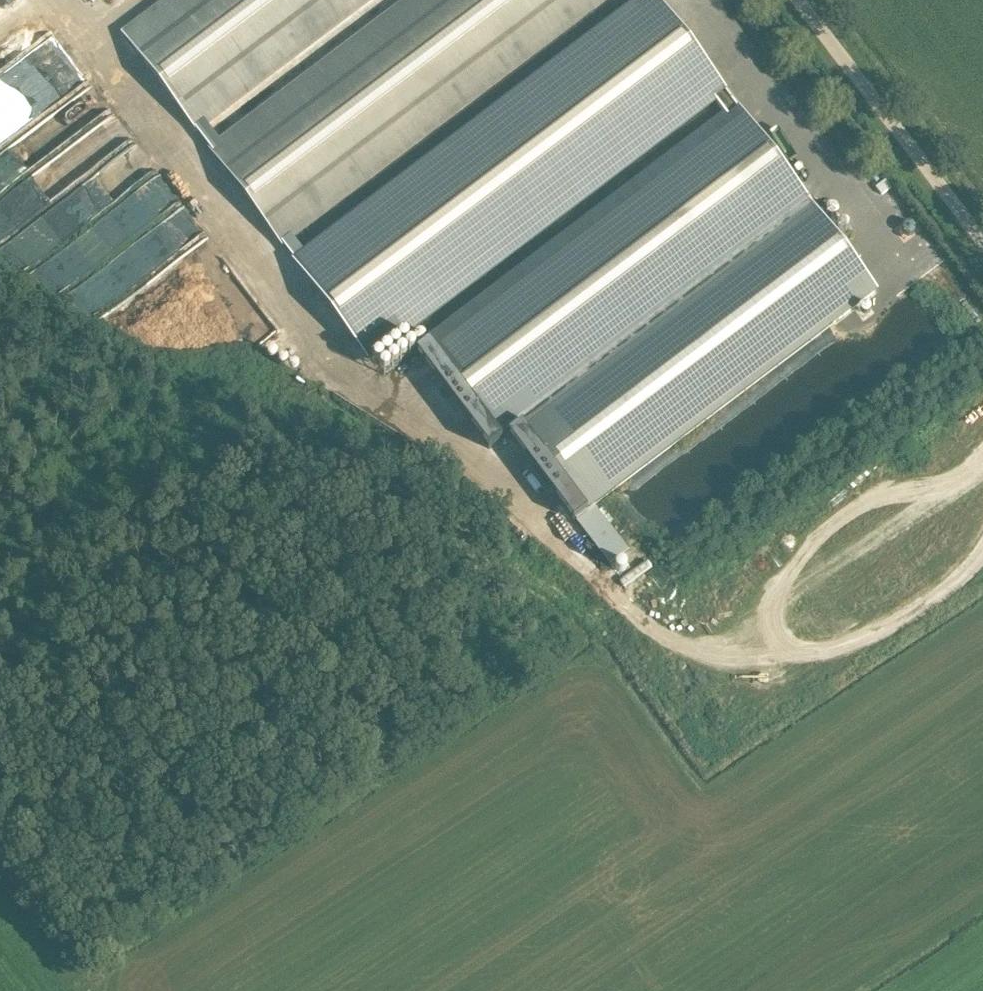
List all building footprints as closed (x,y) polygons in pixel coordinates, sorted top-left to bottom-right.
[(122,34),(197,134),(374,0),(167,0),(122,34)] [(207,148),(281,246),(606,0),(403,0),(207,148)] [(413,348),(492,452),(814,208),(664,10),(308,280),(370,363),(445,307),(715,103),(723,113),(413,348)] [(6,80),(20,93),(63,45),(48,32),(6,80)] [(0,155),(0,172),(8,183),(105,113),(89,91),(0,155)] [(13,223),(130,143),(114,120),(9,192),(13,199),(2,207),(13,223)] [(92,272),(156,208),(136,188),(72,252),(92,272)] [(608,564),(628,551),(593,504),(573,519),(608,564)]
